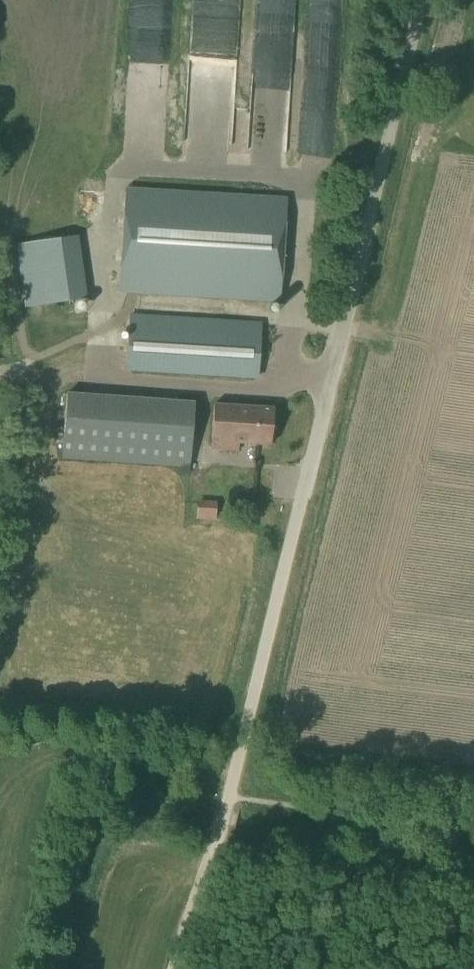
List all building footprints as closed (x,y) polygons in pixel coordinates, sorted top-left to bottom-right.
[(255,64),(291,65),(293,0),(258,0),(255,64)] [(320,26),(320,22),(335,23),(336,0),(312,0),(311,26),(320,26)] [(127,81),(124,96),(162,103),(165,88),(127,81)] [(118,290),(279,301),(286,199),(124,188),(118,290)] [(76,236),(43,240),(52,304),(84,299),(76,236)] [(43,240),(17,244),(26,307),(52,304),(43,240)] [(125,370),(237,376),(257,377),(260,324),(129,316),(125,370)] [(66,392),(62,458),(79,459),(83,394),(66,392)] [(161,399),(157,465),(189,468),(194,401),(161,399)] [(211,448),(238,450),(238,443),(270,445),(274,408),(213,403),(211,448)] [(197,517),(218,518),(219,500),(198,499),(197,517)]
